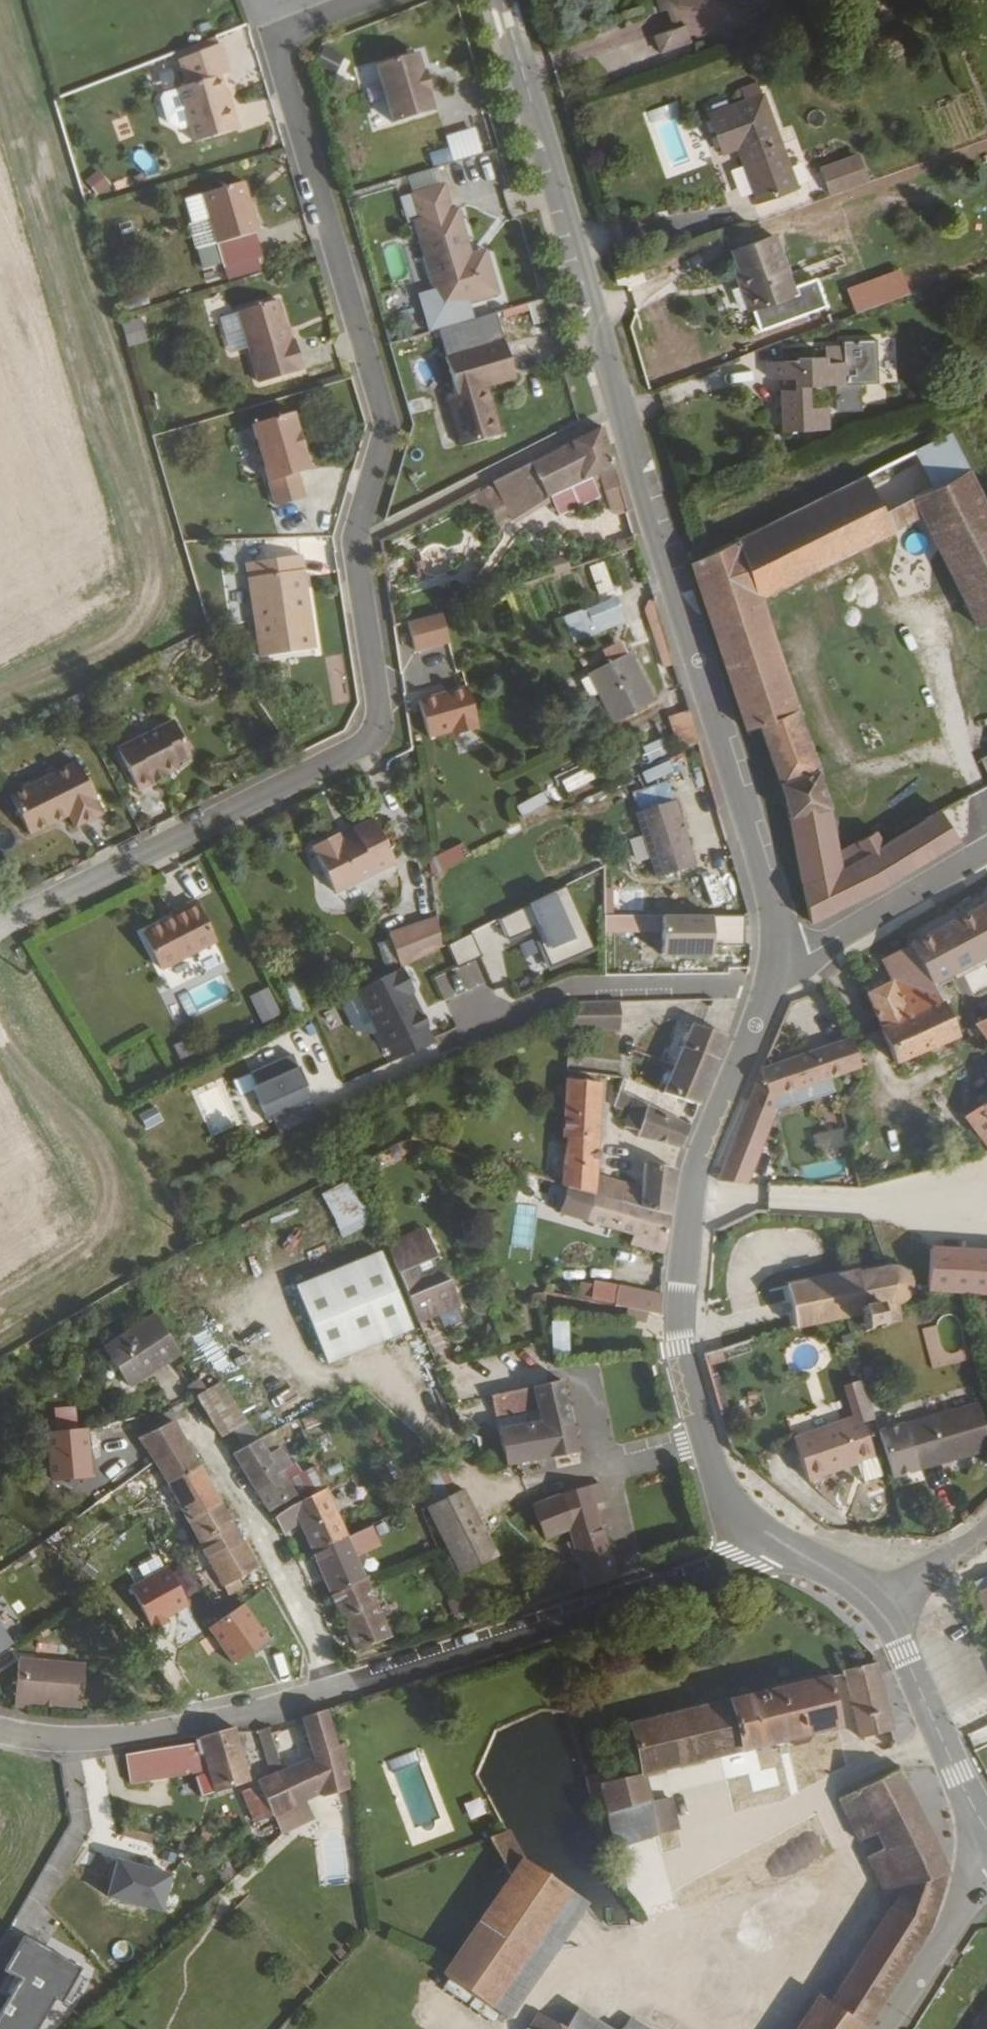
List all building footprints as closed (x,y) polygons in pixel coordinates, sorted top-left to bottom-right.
[(637,14),(642,13),(650,33),(628,40),(637,62),(669,50),(655,12),(655,8),(679,9),(680,0),(631,0),(637,14)] [(350,57),(334,48),(324,65),(340,75),(350,57)] [(430,72),(424,53),(384,64),(400,123),(441,112),(435,92),(438,91),(432,72),(430,72)] [(233,96),(227,73),(186,84),(201,138),(244,126),(236,96),(233,96)] [(180,89),(167,91),(174,125),(186,123),(180,89)] [(773,181),(743,89),(692,106),(704,144),(718,139),(736,194),(773,181)] [(446,136),(453,161),(483,153),(476,127),(446,136)] [(851,176),(842,154),(803,168),(811,191),(851,176)] [(263,228),(249,179),(208,190),(215,212),(222,239),(263,228)] [(455,210),(448,184),(411,194),(444,309),(501,293),(491,257),(476,261),(474,254),(462,208),(455,210)] [(215,212),(208,190),(191,194),(197,217),(215,212)] [(778,283),(758,229),(718,244),(729,274),(724,276),(733,299),(778,283)] [(491,257),(489,250),(474,254),(476,261),(491,257)] [(293,340),(281,299),(240,310),(259,381),(299,371),(298,369),(302,368),(295,339),(293,340)] [(122,322),(127,347),(150,342),(145,317),(122,322)] [(517,378),(507,340),(448,356),(459,393),(449,396),(462,444),(501,434),(488,386),(517,378)] [(814,374),(839,373),(839,352),(820,352),(819,346),(785,348),(785,354),(760,354),(761,368),(785,368),(785,382),(772,382),(773,422),(819,420),(818,398),(814,398),(814,374)] [(862,372),(839,373),(841,401),(863,400),(862,372)] [(299,432),(293,410),(253,421),(274,503),(303,496),(297,471),(309,469),(303,446),(298,448),(295,433),(299,432)] [(615,490),(597,431),(564,448),(564,450),(487,488),(491,499),(532,478),(543,503),(601,477),(607,494),(615,490)] [(303,446),(299,432),(295,433),(298,448),(303,446)] [(943,445),(689,564),(742,732),(757,727),(778,788),(781,787),(809,925),(890,887),(952,849),(936,819),(918,827),(913,816),(843,854),(832,809),(813,776),(753,601),(918,522),(980,639),(986,635),(986,527),(943,445)] [(313,644),(300,548),(246,558),(259,653),(313,644)] [(605,562),(590,567),(599,595),(614,590),(605,562)] [(563,618),(574,644),(628,622),(617,596),(563,618)] [(415,652),(451,645),(445,614),(408,621),(415,652)] [(604,649),(608,663),(627,656),(623,643),(604,649)] [(649,704),(630,657),(590,671),(609,719),(649,704)] [(431,742),(482,729),(471,686),(420,699),(431,742)] [(691,711),(670,715),(676,747),(697,743),(691,711)] [(186,753),(170,719),(113,745),(133,787),(148,780),(147,776),(158,770),(174,763),(172,759),(186,753)] [(663,739),(642,748),(648,763),(669,754),(663,739)] [(97,810),(72,758),(5,791),(24,830),(63,811),(69,823),(97,810)] [(645,783),(675,774),(671,762),(642,771),(645,783)] [(160,774),(158,770),(147,776),(148,780),(160,774)] [(562,779),(568,795),(596,786),(591,770),(562,779)] [(516,803),(520,817),(550,809),(546,795),(516,803)] [(692,865),(673,802),(635,814),(654,877),(692,865)] [(390,862),(368,818),(348,828),(351,834),(337,841),(333,833),(307,845),(330,891),(390,862)] [(436,854),(442,870),(470,860),(464,844),(436,854)] [(602,929),(577,879),(538,898),(564,948),(602,929)] [(209,940),(189,900),(175,907),(177,912),(169,916),(137,931),(155,967),(209,940)] [(177,912),(175,907),(166,911),(169,916),(177,912)] [(911,945),(878,961),(892,996),(865,1008),(892,1070),(907,1063),(912,1061),(914,1065),(918,1076),(935,1068),(930,1055),(951,1046),(930,992),(986,966),(986,910),(911,945)] [(430,952),(426,915),(378,938),(380,941),(392,966),(394,970),(430,952)] [(745,945),(745,916),(661,917),(661,959),(722,958),(721,945),(745,945)] [(380,941),(367,948),(379,972),(392,966),(380,941)] [(23,957),(17,947),(10,951),(16,961),(23,957)] [(185,1014),(234,999),(227,976),(178,991),(185,1014)] [(262,1025),(282,1015),(268,988),(248,998),(262,1025)] [(613,1033),(613,1004),(567,1007),(561,1033),(613,1033)] [(724,1036),(693,1024),(680,1058),(663,1095),(697,1106),(724,1036)] [(971,1032),(986,1053),(986,1025),(971,1032)] [(860,1042),(849,1046),(849,1050),(856,1047),(857,1051),(863,1050),(860,1042)] [(849,1050),(849,1046),(759,1071),(767,1102),(856,1076),(849,1050)] [(249,1070),(266,1118),(315,1101),(298,1053),(249,1070)] [(767,1102),(759,1071),(717,1181),(747,1184),(776,1111),(767,1102)] [(591,1197),(616,1205),(619,1186),(592,1180),(596,1086),(567,1081),(562,1142),(540,1138),(540,1141),(534,1146),(539,1155),(539,1161),(559,1166),(558,1187),(591,1197)] [(635,1113),(619,1094),(613,1110),(626,1114),(620,1130),(636,1135),(635,1138),(679,1151),(689,1126),(635,1113)] [(986,1152),(986,1125),(980,1114),(963,1126),(984,1155),(986,1152)] [(820,1153),(844,1144),(839,1128),(814,1137),(820,1153)] [(616,1205),(666,1218),(671,1172),(643,1165),(638,1191),(619,1186),(616,1205)] [(352,1179),(321,1195),(344,1240),(375,1224),(352,1179)] [(663,1242),(666,1218),(616,1205),(591,1197),(588,1222),(610,1228),(605,1286),(658,1293),(663,1242)] [(533,1248),(536,1205),(513,1204),(511,1247),(533,1248)] [(428,1234),(424,1225),(381,1243),(384,1253),(428,1234)] [(457,1302),(428,1234),(384,1253),(386,1259),(412,1321),(457,1302)] [(323,1287),(376,1263),(371,1251),(289,1286),(322,1363),(350,1351),(323,1287)] [(925,1258),(922,1295),(922,1300),(925,1300),(928,1297),(967,1300),(986,1301),(986,1261),(925,1258)] [(404,1327),(376,1263),(323,1287),(350,1351),(404,1327)] [(884,1266),(877,1266),(878,1270),(853,1274),(852,1271),(843,1272),(844,1277),(780,1289),(784,1311),(788,1330),(839,1319),(856,1315),(857,1323),(852,1325),(853,1330),(859,1330),(859,1332),(865,1332),(866,1327),(873,1327),(873,1330),(879,1330),(879,1324),(893,1322),(891,1311),(899,1306),(904,1302),(909,1303),(910,1298),(907,1296),(907,1294),(903,1280),(907,1277),(904,1274),(900,1277),(894,1273),(890,1271),(885,1271),(884,1266)] [(658,1293),(605,1286),(603,1306),(624,1309),(643,1312),(655,1314),(658,1293)] [(643,1312),(624,1309),(623,1319),(642,1322),(643,1312)] [(180,1357),(154,1319),(104,1351),(129,1388),(180,1357)] [(567,1326),(552,1326),(552,1356),(567,1356),(567,1326)] [(228,1428),(242,1420),(216,1383),(202,1390),(195,1380),(185,1386),(191,1395),(215,1434),(228,1428)] [(573,1454),(558,1380),(546,1382),(489,1394),(494,1419),(502,1464),(573,1454)] [(983,1441),(971,1402),(898,1425),(912,1470),(950,1458),(948,1451),(983,1441)] [(81,1409),(43,1407),(43,1426),(81,1428),(81,1409)] [(867,1456),(856,1415),(790,1435),(803,1476),(867,1456)] [(256,1439),(242,1420),(228,1428),(241,1449),(229,1456),(263,1509),(281,1501),(294,1494),(280,1474),(292,1466),(281,1449),(268,1457),(256,1439)] [(191,1465),(166,1421),(154,1428),(137,1437),(157,1475),(161,1482),(191,1465)] [(42,1470),(88,1472),(88,1457),(80,1457),(81,1428),(43,1426),(42,1470)] [(490,1553),(434,1445),(402,1461),(409,1477),(457,1573),(491,1556),(490,1553)] [(191,1465),(161,1482),(162,1485),(184,1526),(215,1507),(191,1465)] [(302,1476),(294,1465),(292,1466),(280,1474),(294,1494),(309,1487),(302,1476)] [(309,1487),(312,1492),(322,1488),(316,1469),(302,1476),(309,1487)] [(118,1474),(88,1472),(88,1481),(118,1483),(118,1474)] [(162,1485),(161,1482),(157,1475),(137,1475),(137,1484),(162,1485)] [(597,1485),(587,1488),(591,1504),(602,1501),(597,1485)] [(343,1537),(322,1488),(312,1492),(299,1499),(284,1508),(277,1512),(283,1524),(293,1522),(308,1553),(343,1537)] [(614,1579),(591,1504),(587,1488),(555,1497),(525,1511),(519,1518),(532,1547),(567,1532),(577,1569),(565,1574),(570,1593),(614,1579)] [(215,1507),(184,1526),(222,1597),(244,1582),(240,1575),(250,1568),(215,1507)] [(343,1537),(308,1553),(327,1593),(361,1577),(343,1537)] [(361,1577),(327,1593),(354,1650),(386,1637),(361,1577)] [(985,1591),(976,1595),(986,1622),(986,1591),(985,1591)] [(16,1648),(0,1622),(0,1659),(16,1648)] [(83,1666),(17,1659),(11,1707),(29,1709),(29,1702),(79,1708),(83,1666)] [(884,1710),(874,1659),(837,1667),(838,1670),(851,1736),(888,1729),(884,1710)] [(623,1723),(635,1773),(639,1773),(756,1744),(803,1732),(831,1726),(820,1674),(623,1723)] [(331,1748),(323,1710),(298,1718),(312,1759),(319,1794),(330,1792),(332,1805),(341,1804),(343,1804),(336,1750),(331,1748)] [(245,1780),(230,1727),(195,1737),(196,1740),(203,1766),(213,1799),(235,1792),(233,1785),(245,1780)] [(290,1806),(278,1772),(265,1728),(254,1731),(267,1776),(256,1780),(269,1814),(281,1809),(290,1806)] [(203,1766),(196,1740),(121,1759),(129,1785),(203,1766)] [(639,1773),(635,1773),(594,1783),(587,1757),(576,1761),(563,1765),(576,1812),(590,1807),(600,1804),(612,1845),(676,1828),(668,1794),(645,1800),(639,1773)] [(312,1759),(295,1766),(307,1799),(319,1794),(312,1759)] [(295,1766),(278,1772),(290,1806),(307,1799),(295,1766)] [(826,2007),(858,2028),(861,2028),(923,1933),(943,1874),(896,1771),(838,1801),(856,1841),(872,1834),(881,1852),(866,1861),(888,1909),(826,2007)] [(253,1811),(261,1821),(252,1788),(235,1794),(243,1820),(253,1811)] [(465,1803),(470,1820),(486,1814),(481,1798),(465,1803)] [(487,1819),(510,1865),(526,1838),(506,1807),(487,1819)] [(253,1811),(243,1820),(245,1825),(261,1821),(253,1811)] [(145,1834),(123,1827),(119,1835),(99,1828),(95,1839),(151,1857),(155,1845),(143,1842),(145,1834)] [(587,1883),(526,1838),(510,1865),(451,1966),(453,1966),(456,1967),(505,1999),(516,2006),(587,1883)] [(113,1864),(108,1902),(165,1910),(170,1871),(113,1864)] [(58,2000),(65,2004),(84,1971),(23,1936),(3,1972),(15,1979),(0,2005),(0,2028),(42,2028),(58,2000)] [(965,2028),(986,2028),(986,1997),(965,2028)] [(826,2007),(816,2001),(798,2028),(858,2028),(826,2007)] [(581,2015),(571,2028),(602,2028),(581,2015)]
